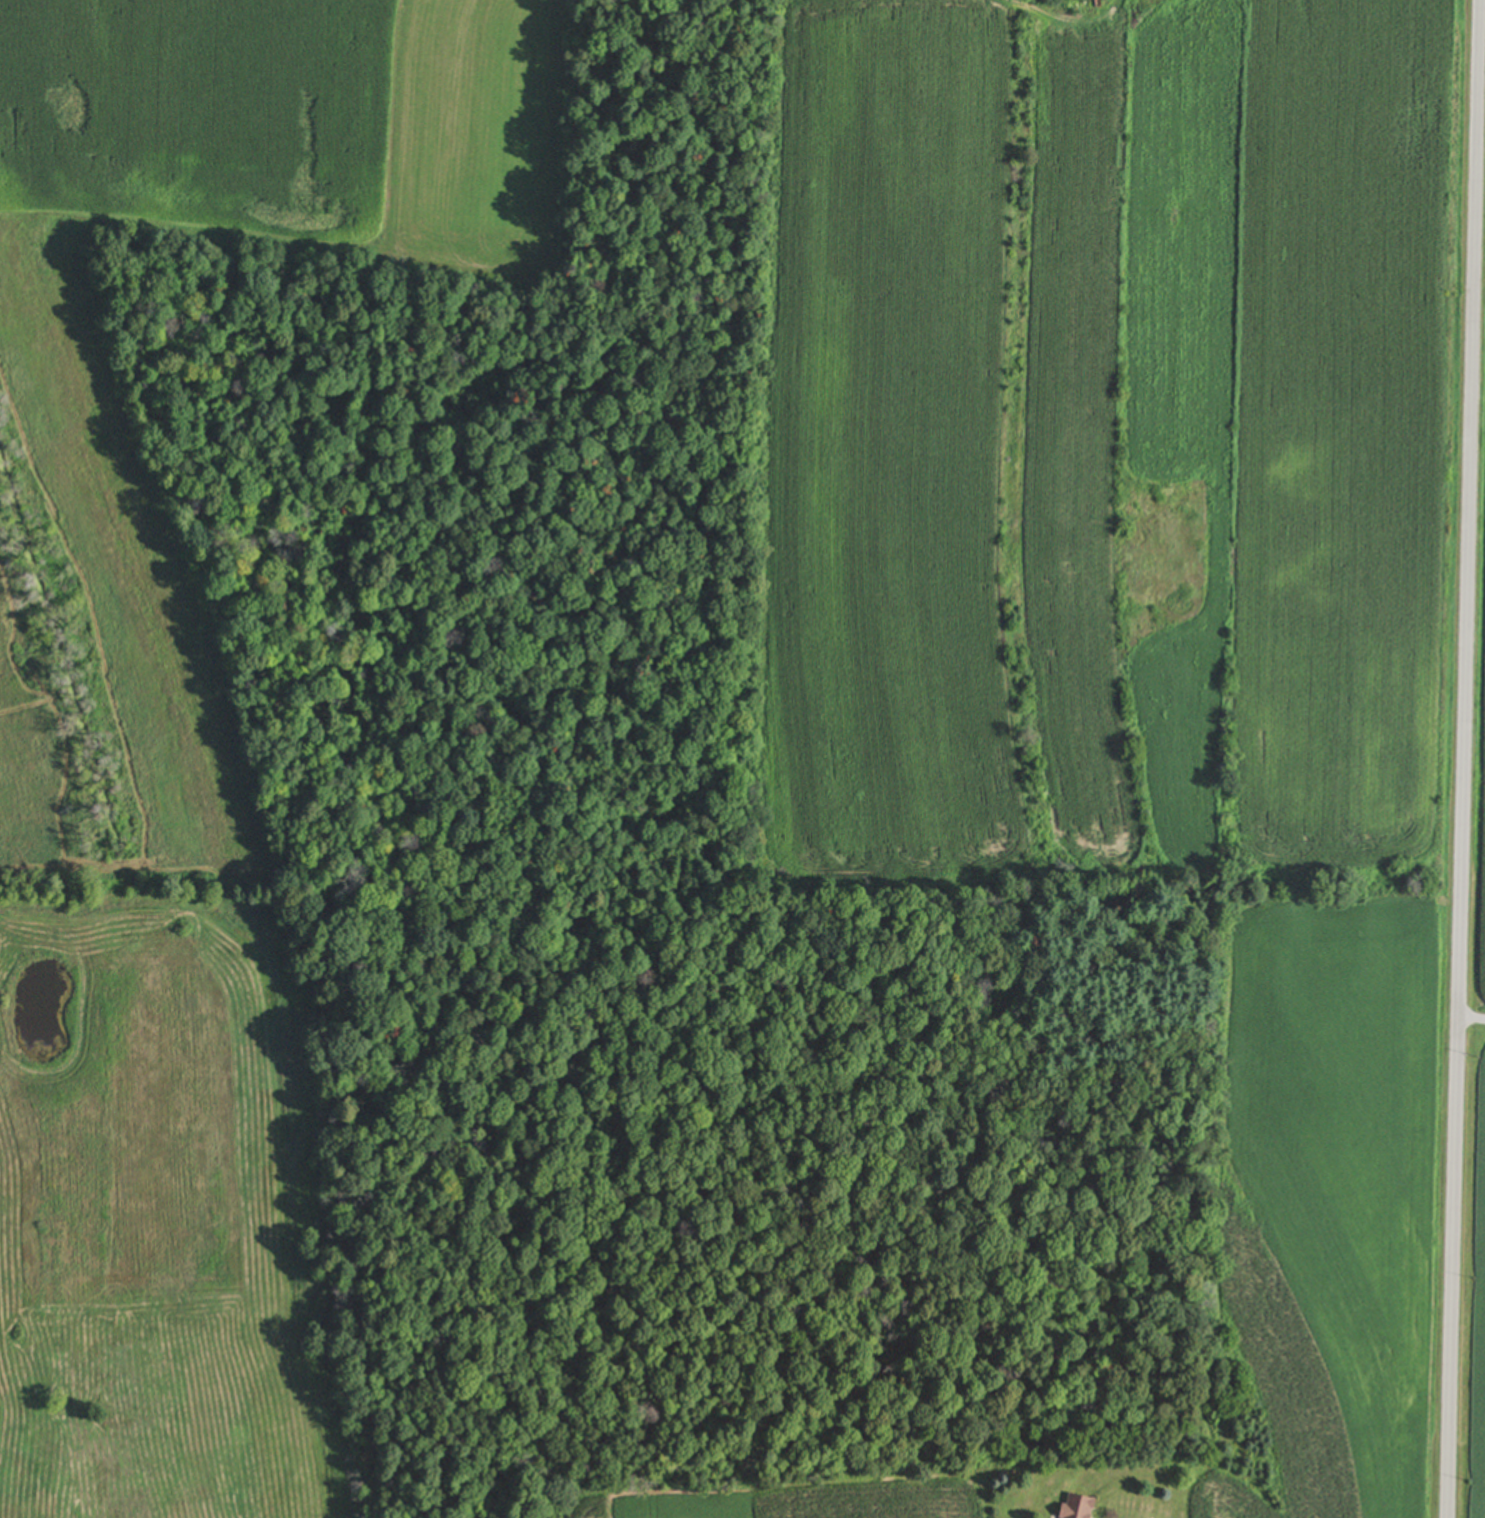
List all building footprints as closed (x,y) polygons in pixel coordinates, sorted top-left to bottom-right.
[(1094,1503),(1066,1497),(1061,1517),(1091,1517),(1094,1503)]
